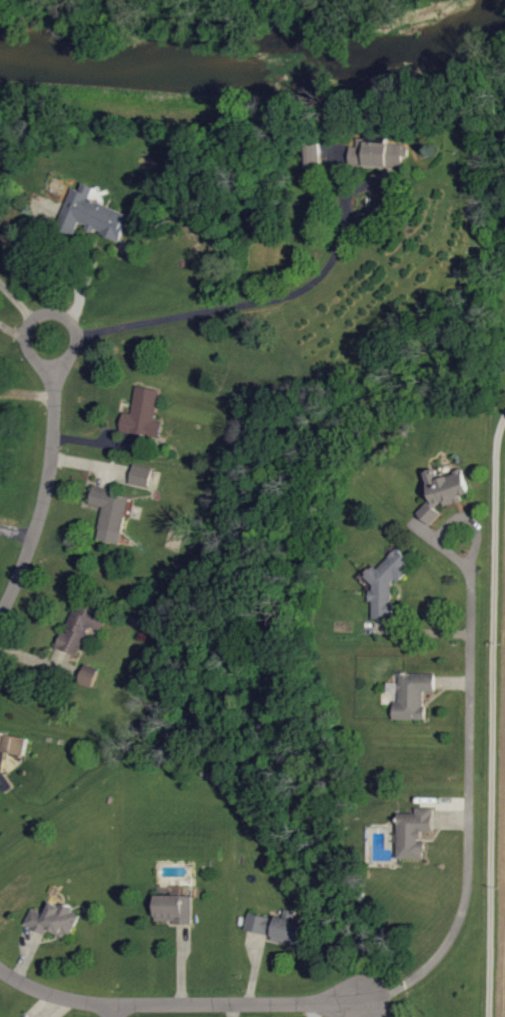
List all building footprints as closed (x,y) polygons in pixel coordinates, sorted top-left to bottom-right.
[(351,164),(407,168),(409,144),(359,141),(359,147),(352,146),(351,164)] [(129,213),(102,205),(106,192),(99,189),(100,188),(87,184),(85,190),(72,187),(59,229),(76,234),(79,224),(96,229),(96,231),(122,239),(129,213)] [(133,413),(125,412),(121,431),(161,438),(164,422),(156,421),(161,390),(138,386),(133,413)] [(150,488),(155,469),(136,463),(131,483),(150,488)] [(435,504),(426,507),(427,511),(424,512),(428,523),(443,518),(439,506),(473,495),(464,468),(439,476),(437,469),(425,473),(435,504)] [(121,544),(131,495),(94,488),(91,504),(104,507),(98,539),(121,544)] [(374,619),(393,619),(393,583),(399,583),(410,571),(410,558),(399,548),(381,567),(374,567),(366,576),(376,586),(370,592),(370,599),(374,603),(374,619)] [(59,648),(79,655),(89,626),(103,632),(109,616),(75,604),(59,648)] [(94,688),(100,668),(86,663),(79,683),(94,688)] [(437,692),(437,673),(400,673),(400,703),(395,703),(395,720),(426,719),(426,692),(437,692)] [(0,733),(0,782),(12,784),(13,776),(3,774),(7,752),(27,755),(29,738),(0,733)] [(399,859),(426,860),(426,847),(422,847),(423,832),(434,832),(435,808),(417,808),(417,814),(400,814),(399,859)] [(194,923),(194,896),(157,895),(157,923),(194,923)] [(26,926),(48,935),(50,930),(71,940),(82,913),(63,905),(62,907),(49,901),(44,913),(34,909),(26,926)] [(246,931),(275,936),(274,940),(302,945),(306,922),(278,917),(278,918),(249,913),(246,931)]
